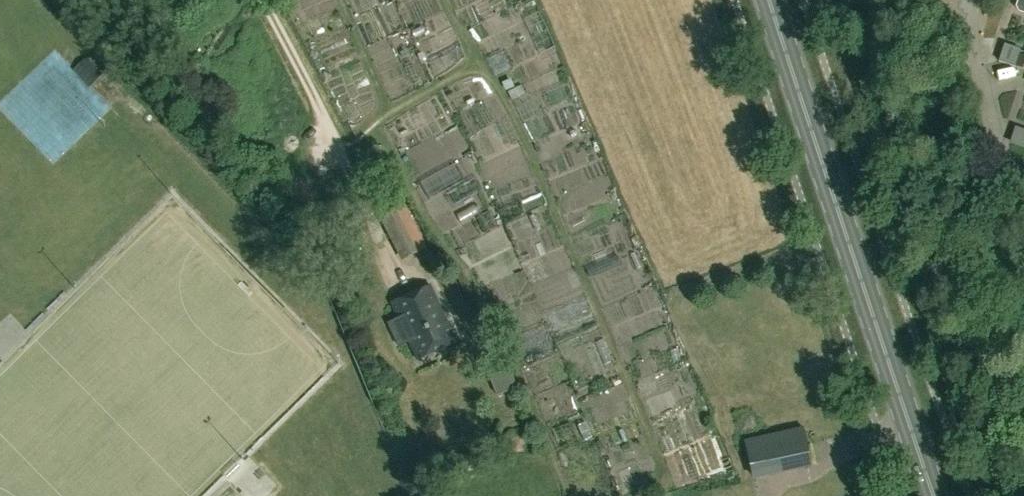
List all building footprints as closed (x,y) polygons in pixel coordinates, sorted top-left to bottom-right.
[(1023,8),(1023,0),(1014,0),(1014,8),(1023,8)] [(994,57),(1010,62),(1015,45),(999,40),(994,57)] [(1019,54),(1016,66),(1023,69),(1023,56),(1019,54)] [(379,219),(401,261),(427,249),(406,206),(379,219)] [(599,307),(639,294),(635,281),(595,294),(599,307)] [(543,334),(531,293),(521,296),(518,285),(508,288),(513,305),(506,308),(516,342),(543,334)] [(390,304),(416,360),(456,343),(430,286),(390,304)] [(568,319),(556,297),(537,307),(548,329),(568,319)] [(739,438),(748,478),(806,465),(797,425),(739,438)] [(682,449),(673,452),(681,477),(691,474),(682,449)]
